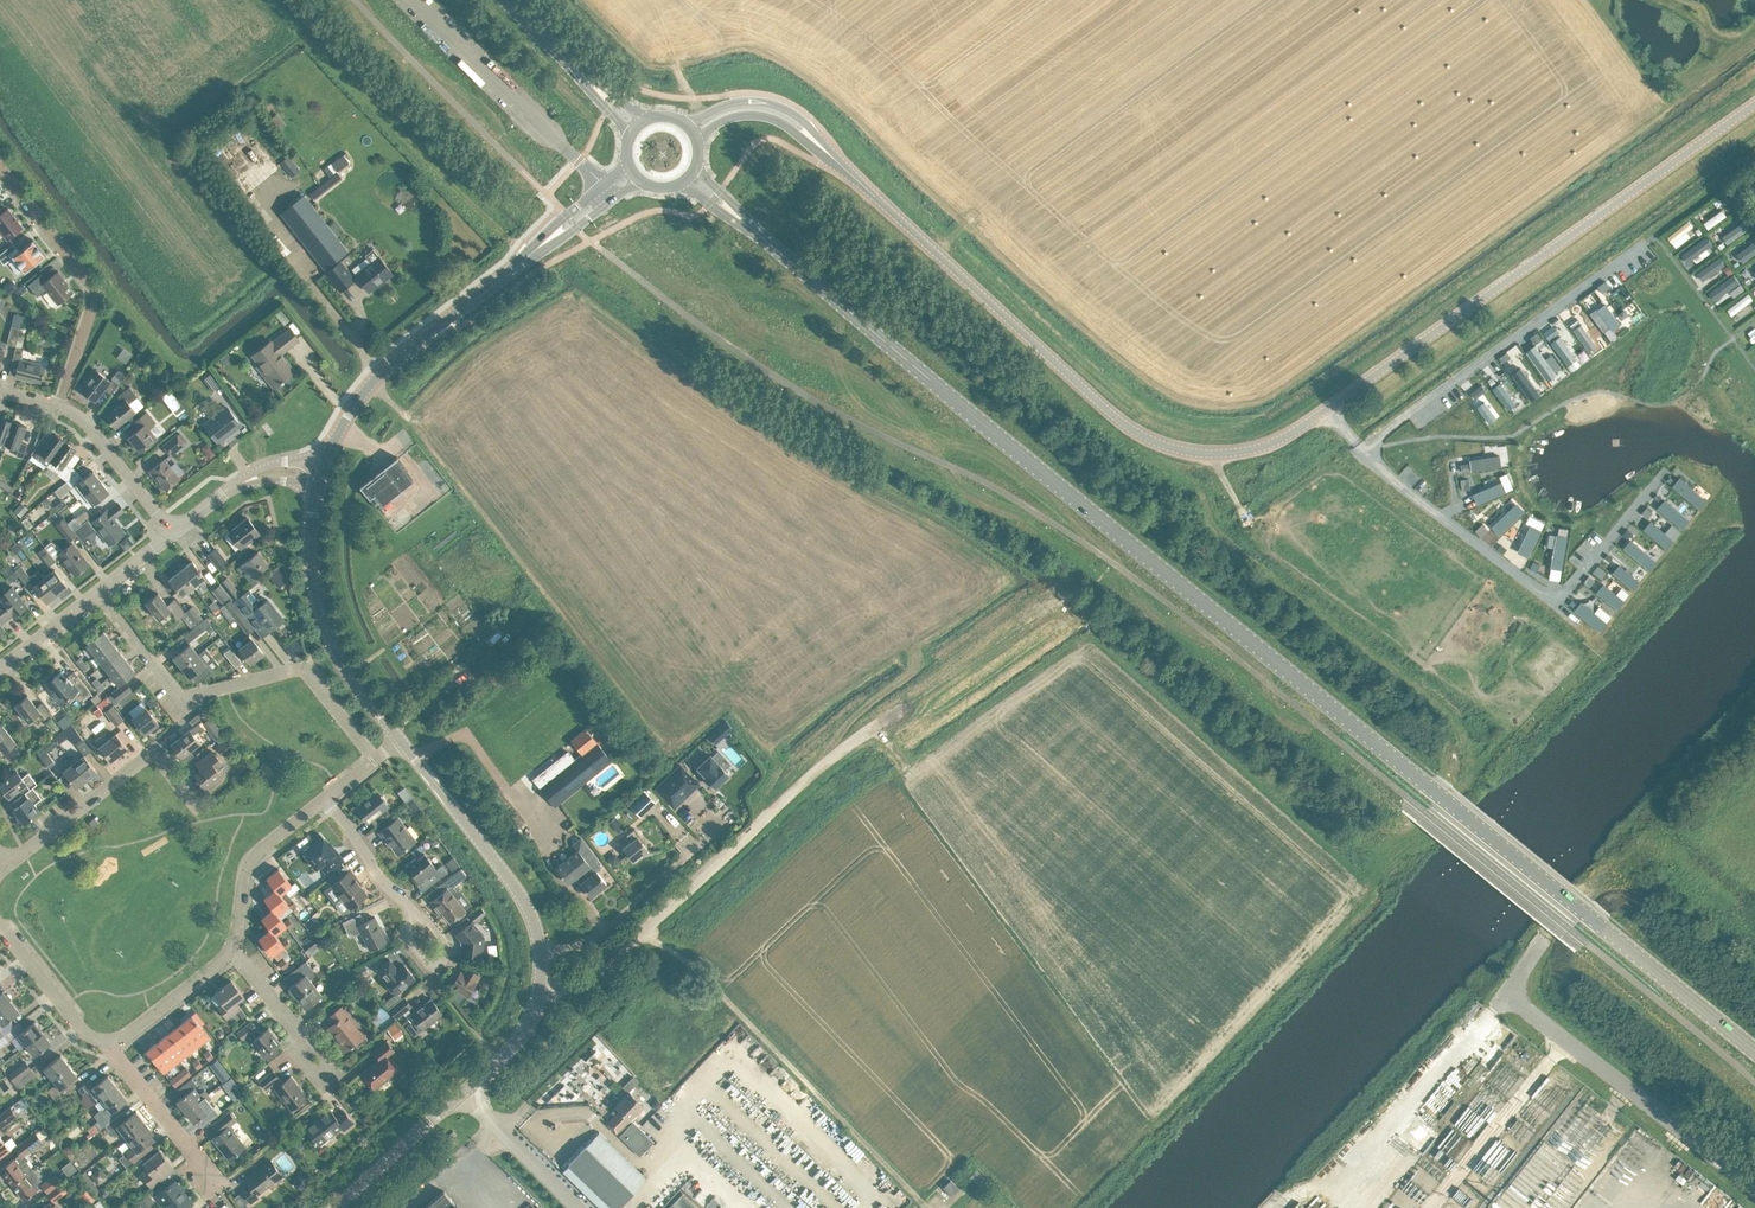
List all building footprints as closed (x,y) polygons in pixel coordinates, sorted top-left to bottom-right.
[(526,97),(520,103),(533,116),(539,109),(526,97)] [(354,142),(342,150),(348,159),(360,151),(354,142)] [(339,172),(350,164),(343,154),(332,163),(339,172)] [(292,177),(301,170),(289,155),(280,163),(292,177)] [(314,200),(343,178),(338,171),(309,193),(314,200)] [(324,269),(348,251),(304,194),(281,213),(324,269)] [(1732,212),(1727,206),(1707,220),(1712,227),(1732,212)] [(8,207),(0,214),(0,229),(7,238),(23,226),(8,207)] [(1732,228),(1740,225),(1736,215),(1728,218),(1732,228)] [(1746,232),(1742,226),(1722,240),(1727,247),(1746,232)] [(33,239),(24,246),(25,247),(22,250),(21,249),(18,251),(13,244),(14,243),(13,243),(0,253),(0,260),(4,265),(5,265),(4,264),(13,257),(25,272),(33,265),(33,264),(36,261),(37,262),(46,256),(33,239)] [(1708,247),(1703,241),(1684,255),(1688,262),(1708,247)] [(1737,257),(1742,263),(1754,254),(1754,244),(1737,257)] [(370,262),(355,274),(361,282),(368,291),(378,284),(379,285),(379,284),(383,281),(393,273),(385,264),(379,256),(373,249),(373,248),(364,255),(370,262)] [(1723,266),(1719,260),(1699,274),(1704,281),(1723,266)] [(340,291),(354,280),(339,261),(325,272),(340,291)] [(432,269),(436,274),(446,268),(442,262),(432,269)] [(68,283),(58,271),(46,280),(42,274),(28,285),(37,296),(47,289),(58,304),(73,292),(67,284),(68,283)] [(1735,285),(1731,279),(1711,293),(1716,299),(1735,285)] [(1606,336),(1621,325),(1607,305),(1592,316),(1606,336)] [(284,324),(291,318),(283,308),(276,314),(284,324)] [(16,346),(21,328),(11,325),(7,344),(16,346)] [(1591,353),(1599,347),(1583,326),(1575,332),(1591,353)] [(281,354),(298,340),(290,328),(272,342),(271,341),(253,355),(276,384),(273,387),(281,381),(282,382),(284,381),(283,379),(294,371),(281,354)] [(1568,366),(1576,360),(1560,338),(1552,344),(1568,366)] [(43,375),(43,373),(42,373),(44,366),(20,360),(23,348),(16,346),(12,362),(19,364),(16,376),(40,382),(42,375),(43,375)] [(1547,380),(1555,374),(1536,349),(1528,355),(1547,380)] [(212,367),(219,363),(215,357),(208,360),(212,367)] [(95,370),(80,389),(82,391),(83,389),(88,393),(87,395),(95,401),(104,390),(111,395),(119,383),(113,378),(110,381),(95,370)] [(1531,401),(1539,395),(1520,370),(1513,376),(1531,401)] [(1512,415),(1520,409),(1501,384),(1493,390),(1512,415)] [(116,427),(125,420),(136,411),(129,403),(138,397),(130,386),(117,396),(122,401),(105,414),(116,427)] [(1489,426),(1497,421),(1484,403),(1476,409),(1489,426)] [(218,442),(241,425),(227,407),(204,424),(218,442)] [(140,451),(149,443),(156,437),(148,426),(154,421),(146,412),(134,422),(139,428),(129,437),(140,451)] [(13,421),(1,417),(0,419),(0,442),(5,444),(13,421)] [(23,457),(23,456),(28,444),(21,442),(27,426),(13,421),(5,444),(18,449),(16,455),(23,457)] [(47,466),(65,441),(55,433),(45,447),(39,442),(30,453),(38,459),(39,460),(47,466)] [(186,441),(180,433),(178,435),(176,433),(162,445),(171,456),(185,444),(184,443),(186,441)] [(67,481),(79,472),(67,463),(76,450),(65,441),(47,466),(58,474),(64,479),(67,481)] [(377,507),(412,479),(395,458),(398,456),(397,455),(360,485),(377,507)] [(180,478),(172,469),(164,458),(149,471),(154,477),(155,476),(166,489),(180,478)] [(1499,468),(1498,458),(1473,462),(1475,472),(1499,468)] [(72,487),(70,489),(78,499),(84,494),(101,481),(93,470),(84,478),(76,484),(71,487),(72,487)] [(1698,506),(1704,499),(1680,480),(1674,487),(1698,506)] [(60,497),(72,487),(71,487),(67,481),(63,484),(55,491),(58,495),(60,497)] [(92,505),(100,499),(109,492),(101,481),(84,494),(92,505)] [(1503,494),(1499,485),(1476,494),(1480,503),(1503,494)] [(25,497),(30,504),(39,497),(33,490),(25,497)] [(90,523),(92,522),(102,535),(109,544),(124,533),(113,519),(124,510),(118,503),(107,511),(106,510),(103,513),(100,509),(93,514),(87,519),(87,520),(90,523)] [(1682,529),(1688,521),(1664,503),(1658,510),(1682,529)] [(1493,526),(1500,534),(1522,512),(1516,505),(1493,526)] [(469,525),(487,512),(481,506),(464,518),(469,525)] [(81,524),(93,514),(88,508),(76,517),(81,524)] [(128,523),(134,519),(129,510),(123,514),(128,523)] [(69,541),(77,535),(73,530),(57,511),(51,516),(57,523),(56,524),(69,541)] [(240,547),(250,540),(259,532),(247,517),(229,532),(240,547)] [(27,530),(32,525),(26,518),(21,522),(27,530)] [(82,542),(84,538),(86,536),(89,534),(93,532),(96,531),(90,523),(87,520),(73,530),(77,535),(82,542)] [(1668,550),(1674,543),(1650,524),(1644,531),(1668,550)] [(218,539),(221,533),(214,529),(211,534),(218,539)] [(1539,534),(1530,530),(1520,552),(1529,557),(1539,534)] [(30,549),(36,546),(32,537),(25,541),(30,549)] [(225,554),(231,551),(224,538),(218,541),(225,554)] [(1552,568),(1561,570),(1567,539),(1557,538),(1552,568)] [(52,541),(45,547),(53,558),(58,554),(68,566),(75,575),(89,564),(82,555),(72,543),(63,550),(52,541)] [(15,554),(21,549),(16,542),(10,547),(15,554)] [(1649,569),(1655,561),(1632,542),(1625,550),(1649,569)] [(40,550),(38,552),(49,566),(56,561),(53,558),(45,547),(40,550)] [(221,570),(229,564),(215,548),(208,554),(221,570)] [(253,584),(255,582),(260,578),(256,573),(268,564),(257,551),(242,564),(248,571),(244,574),(253,584)] [(27,561),(37,572),(42,567),(32,556),(27,561)] [(207,580),(192,561),(185,566),(184,566),(180,569),(193,586),(200,581),(202,584),(207,580)] [(25,584),(32,579),(21,565),(15,570),(25,584)] [(10,566),(3,572),(11,582),(18,576),(10,566)] [(1633,590),(1639,583),(1619,568),(1613,575),(1633,590)] [(184,598),(189,594),(187,591),(193,586),(180,569),(175,572),(176,573),(169,579),(184,598)] [(57,594),(68,586),(55,570),(44,578),(57,594)] [(241,594),(227,576),(219,583),(220,584),(220,583),(231,597),(234,601),(242,595),(241,594)] [(47,602),(57,594),(44,578),(34,586),(47,602)] [(223,604),(231,597),(220,583),(220,584),(212,590),(223,604)] [(27,606),(12,586),(0,595),(0,600),(1,600),(0,601),(0,633),(5,629),(1,624),(12,615),(13,617),(27,606)] [(1617,609),(1623,601),(1603,586),(1597,594),(1617,609)] [(258,601),(249,589),(241,594),(242,595),(234,601),(255,628),(255,627),(257,630),(264,625),(269,630),(283,619),(268,599),(265,601),(262,597),(258,601)] [(167,605),(158,593),(152,597),(150,594),(140,601),(147,611),(150,608),(159,619),(170,610),(178,619),(182,617),(192,629),(196,625),(185,611),(185,612),(174,599),(167,605)] [(224,605),(220,608),(221,610),(230,622),(235,618),(247,634),(255,628),(234,601),(231,597),(223,604),(224,605)] [(196,625),(204,619),(193,605),(185,611),(196,625)] [(1599,631),(1605,623),(1581,605),(1575,612),(1599,631)] [(189,642),(211,625),(206,618),(204,619),(196,625),(192,629),(183,636),(189,642)] [(94,654),(111,641),(103,631),(86,644),(94,654)] [(251,663),(264,653),(250,635),(244,639),(247,643),(239,649),(251,663)] [(102,664),(119,651),(111,641),(94,654),(102,664)] [(181,667),(198,654),(190,643),(173,656),(181,667)] [(235,667),(241,662),(229,646),(222,651),(235,667)] [(111,674),(127,661),(119,651),(102,664),(111,674)] [(212,671),(198,654),(181,667),(189,677),(191,676),(195,680),(201,675),(203,678),(212,671)] [(79,666),(84,662),(81,657),(76,661),(79,666)] [(119,685),(126,679),(135,672),(127,661),(111,674),(119,685)] [(83,671),(88,667),(84,662),(79,666),(83,671)] [(91,692),(81,680),(74,671),(73,671),(80,679),(74,684),(71,681),(69,682),(67,679),(68,678),(66,676),(65,677),(61,671),(47,682),(62,702),(74,693),(80,701),(91,692)] [(96,686),(101,682),(97,677),(92,681),(96,686)] [(100,691),(105,687),(101,682),(96,686),(100,691)] [(114,703),(119,699),(131,689),(125,682),(113,691),(108,696),(114,703)] [(95,704),(101,699),(96,694),(91,698),(95,704)] [(36,707),(27,695),(22,699),(19,696),(10,704),(18,715),(21,713),(28,721),(38,713),(43,719),(50,713),(42,702),(36,707)] [(112,705),(105,711),(115,725),(123,719),(112,705)] [(158,723),(145,707),(133,717),(129,712),(123,717),(133,729),(138,725),(145,733),(158,723)] [(201,720),(171,743),(181,756),(191,749),(199,743),(196,739),(193,735),(198,731),(200,733),(207,728),(210,732),(215,739),(222,733),(218,728),(210,717),(203,723),(201,720)] [(88,719),(82,723),(86,730),(93,725),(88,719)] [(77,745),(84,740),(72,724),(65,729),(77,745)] [(4,752),(16,743),(2,725),(0,726),(0,747),(4,752)] [(548,767),(533,779),(540,788),(554,805),(611,760),(585,728),(571,740),(583,754),(555,776),(548,767)] [(127,747),(119,738),(116,733),(108,739),(103,734),(95,740),(110,760),(127,747)] [(225,756),(235,748),(223,734),(216,740),(219,744),(216,746),(225,756)] [(26,755),(32,750),(28,745),(22,750),(26,755)] [(49,768),(55,762),(43,746),(37,752),(49,768)] [(13,763),(22,756),(15,747),(6,754),(13,763)] [(206,787),(221,775),(216,768),(215,767),(222,762),(212,750),(205,756),(196,763),(200,769),(195,773),(206,787)] [(703,761),(697,767),(705,776),(703,778),(703,780),(706,784),(709,784),(711,782),(715,787),(728,775),(724,770),(730,764),(718,752),(713,757),(710,754),(703,761)] [(86,779),(97,771),(84,754),(73,763),(86,779)] [(76,787),(86,779),(73,763),(63,771),(76,787)] [(680,764),(661,782),(680,802),(695,788),(683,776),(687,772),(680,764)] [(16,770),(9,776),(0,783),(0,784),(9,796),(21,787),(25,792),(32,787),(36,784),(27,773),(22,778),(16,770)] [(407,781),(415,790),(422,784),(414,775),(407,781)] [(24,823),(40,810),(34,803),(41,798),(34,788),(32,787),(25,792),(14,801),(17,806),(13,809),(24,823)] [(388,806),(386,802),(386,799),(383,795),(380,795),(377,791),(368,799),(368,800),(365,803),(364,802),(356,808),(368,822),(371,820),(375,826),(390,814),(386,808),(388,806)] [(641,815),(655,802),(645,791),(631,805),(641,815)] [(65,808),(72,802),(65,793),(58,798),(65,808)] [(93,827),(99,823),(94,817),(89,822),(93,827)] [(398,818),(379,832),(385,840),(387,839),(392,845),(398,853),(415,840),(398,818)] [(631,839),(622,847),(625,851),(633,860),(646,849),(643,844),(646,842),(638,833),(635,828),(627,835),(631,839)] [(296,850),(309,838),(303,832),(291,844),(296,850)] [(329,845),(319,833),(310,841),(313,846),(304,853),(312,862),(316,868),(320,865),(326,873),(334,867),(343,860),(330,843),(329,845)] [(606,883),(599,874),(596,871),(602,867),(596,860),(598,859),(581,837),(573,844),(578,850),(570,856),(556,868),(567,883),(575,877),(590,896),(606,883)] [(436,869),(425,854),(418,859),(417,857),(406,865),(419,882),(417,884),(422,891),(448,872),(442,864),(436,869)] [(439,894),(430,901),(436,909),(438,907),(450,921),(456,917),(457,919),(464,913),(463,911),(465,910),(453,895),(457,892),(453,886),(468,875),(461,867),(447,878),(434,888),(439,894)] [(278,868),(267,877),(275,889),(280,894),(281,894),(287,902),(292,899),(285,890),(292,885),(286,877),(278,868)] [(343,913),(349,908),(358,901),(367,894),(361,885),(362,884),(351,869),(331,885),(341,898),(336,901),(336,904),(343,913)] [(280,894),(275,889),(264,897),(273,909),(277,914),(278,914),(288,906),(289,905),(287,902),(281,894),(280,894)] [(321,890),(305,903),(312,911),(328,898),(321,890)] [(291,908),(296,904),(292,899),(287,902),(289,905),(288,906),(291,908)] [(475,922),(486,913),(480,906),(469,915),(475,922)] [(277,914),(273,909),(262,917),(270,929),(274,934),(286,925),(284,922),(278,914),(277,914)] [(364,922),(360,913),(342,922),(347,932),(354,928),(356,934),(361,932),(370,950),(388,940),(383,931),(382,931),(375,917),(364,922)] [(383,916),(387,924),(393,922),(389,914),(383,916)] [(287,928),(293,924),(289,919),(284,922),(286,925),(287,928)] [(481,956),(484,937),(472,922),(456,934),(462,941),(460,942),(461,945),(463,945),(462,954),(468,954),(469,956),(474,957),(475,955),(481,956)] [(270,929),(259,937),(272,954),(273,954),(278,960),(288,952),(285,948),(283,946),(283,945),(281,943),(274,934),(270,929)] [(285,948),(290,944),(286,939),(281,943),(283,945),(283,946),(285,948)] [(283,968),(288,964),(284,959),(279,963),(283,968)] [(397,970),(394,967),(395,966),(389,959),(377,969),(385,979),(384,980),(395,994),(415,978),(404,964),(397,970)] [(297,997),(314,984),(310,979),(316,974),(306,960),(289,974),(295,982),(289,987),(297,997)] [(480,975),(466,966),(462,973),(460,971),(451,986),(467,996),(476,981),(480,975)] [(489,966),(487,973),(496,976),(498,968),(489,966)] [(337,995),(349,986),(344,979),(332,989),(337,995)] [(221,988),(216,993),(222,1001),(223,1002),(224,1004),(219,1008),(227,1018),(236,1010),(240,1007),(236,1002),(243,996),(231,980),(223,987),(223,986),(221,987),(221,988)] [(305,1008),(314,1001),(322,995),(314,984),(297,997),(305,1008)] [(11,1001),(10,1000),(12,998),(8,993),(6,995),(3,991),(0,993),(0,1010),(11,1001)] [(411,1012),(408,1008),(411,1005),(404,997),(389,1009),(396,1017),(403,1012),(411,1022),(415,1019),(422,1028),(429,1023),(430,1025),(433,1026),(437,1023),(437,1020),(436,1018),(442,1013),(431,998),(420,1007),(419,1006),(411,1012)] [(10,1019),(19,1012),(11,1001),(0,1010),(0,1022),(2,1025),(10,1019)] [(326,1012),(333,1007),(329,1002),(322,1008),(326,1012)] [(361,1037),(366,1033),(344,1004),(328,1017),(333,1024),(327,1028),(333,1035),(335,1034),(346,1048),(344,1050),(345,1050),(351,1046),(354,1044),(353,1044),(355,1042),(359,1048),(365,1044),(361,1037)] [(274,1011),(266,1015),(270,1021),(277,1016),(274,1011)] [(164,1072),(173,1065),(209,1037),(201,1026),(204,1023),(195,1012),(146,1050),(164,1072)] [(26,1045),(43,1032),(34,1021),(25,1028),(18,1034),(26,1045)] [(242,1029),(238,1032),(243,1038),(247,1034),(263,1054),(268,1060),(279,1051),(275,1045),(279,1042),(268,1028),(258,1036),(253,1030),(256,1028),(251,1021),(242,1029)] [(394,1039),(404,1033),(395,1022),(386,1028),(394,1039)] [(736,1025),(717,1046),(724,1053),(743,1032),(736,1025)] [(34,1055),(41,1050),(51,1042),(43,1032),(26,1045),(34,1055)] [(216,1048),(222,1044),(217,1037),(211,1042),(216,1048)] [(610,1037),(593,1046),(597,1052),(613,1044),(610,1037)] [(374,1088),(397,1069),(387,1057),(394,1051),(386,1041),(373,1051),(379,1059),(362,1072),(374,1088)] [(209,1060),(214,1056),(208,1049),(203,1053),(209,1060)] [(53,1079),(69,1066),(60,1055),(51,1062),(44,1068),(53,1079)] [(198,1069),(203,1065),(197,1058),(192,1062),(198,1069)] [(216,1058),(210,1063),(213,1067),(219,1062),(216,1058)] [(14,1082),(31,1069),(25,1062),(9,1075),(14,1082)] [(56,1101),(60,1098),(72,1089),(74,1087),(69,1082),(77,1076),(69,1066),(53,1079),(56,1083),(47,1090),(56,1101)] [(183,1080),(191,1073),(186,1067),(178,1074),(183,1080)] [(19,1088),(36,1075),(31,1069),(14,1082),(19,1088)] [(680,1082),(689,1073),(684,1069),(675,1078),(680,1082)] [(283,1082),(273,1070),(260,1081),(267,1089),(271,1085),(291,1110),(307,1097),(291,1076),(283,1082)] [(175,1086),(183,1080),(178,1074),(170,1080),(175,1086)] [(118,1087),(108,1075),(95,1085),(90,1079),(78,1089),(83,1095),(87,1092),(96,1104),(118,1087)] [(233,1077),(223,1084),(226,1088),(236,1081),(233,1077)] [(192,1078),(177,1089),(182,1096),(177,1100),(186,1111),(208,1094),(209,1093),(205,1089),(204,1090),(199,1094),(194,1088),(198,1085),(192,1078)] [(611,1079),(597,1090),(609,1106),(624,1095),(611,1079)] [(246,1091),(254,1087),(252,1082),(244,1085),(246,1091)] [(34,1085),(23,1089),(26,1098),(37,1094),(34,1085)] [(100,1129),(118,1115),(114,1109),(127,1099),(118,1087),(96,1104),(101,1110),(94,1115),(98,1120),(95,1123),(100,1129)] [(71,1101),(78,1096),(72,1089),(60,1098),(62,1101),(68,1097),(71,1101)] [(615,1115),(607,1123),(607,1124),(616,1132),(617,1131),(620,1134),(633,1121),(630,1118),(643,1105),(629,1091),(615,1106),(617,1107),(612,1112),(615,1115)] [(208,1094),(186,1111),(194,1122),(197,1120),(203,1126),(219,1113),(218,1112),(214,1106),(209,1100),(212,1098),(208,1094)] [(143,1108),(160,1130),(167,1125),(150,1103),(143,1108)] [(0,1114),(0,1128),(17,1115),(16,1114),(10,1106),(0,1114)] [(335,1116),(329,1109),(305,1128),(318,1144),(341,1127),(343,1130),(353,1122),(343,1110),(335,1116)] [(118,1115),(106,1125),(110,1131),(115,1137),(122,1131),(127,1138),(146,1123),(136,1111),(125,1119),(120,1113),(118,1115)] [(229,1159),(245,1146),(229,1125),(236,1120),(229,1112),(221,1118),(212,1125),(218,1133),(212,1138),(229,1159)] [(640,1156),(654,1141),(633,1121),(620,1134),(619,1135),(640,1156)] [(146,1123),(127,1138),(132,1144),(122,1152),(124,1154),(119,1157),(127,1168),(135,1162),(140,1158),(149,1150),(144,1144),(155,1135),(146,1123)] [(600,1131),(585,1146),(569,1163),(570,1164),(563,1171),(602,1207),(618,1207),(634,1191),(633,1191),(647,1176),(600,1131)] [(42,1141),(36,1132),(15,1147),(22,1156),(42,1141)] [(0,1136),(0,1157),(17,1145),(11,1137),(4,1142),(0,1136)] [(1411,1150),(1419,1155),(1424,1146),(1416,1141),(1411,1150)] [(1486,1157),(1499,1169),(1508,1159),(1495,1147),(1486,1157)] [(152,1186),(161,1179),(171,1172),(166,1166),(170,1163),(159,1150),(144,1162),(149,1167),(142,1173),(152,1186)] [(108,1155),(99,1163),(107,1172),(116,1164),(108,1155)] [(12,1184),(32,1169),(25,1159),(20,1163),(15,1157),(1,1168),(12,1184)] [(1391,1182),(1404,1168),(1394,1158),(1380,1173),(1391,1182)] [(251,1203),(258,1197),(257,1195),(282,1175),(271,1160),(245,1180),(249,1185),(241,1191),(251,1203)] [(42,1180),(32,1169),(12,1184),(24,1199),(33,1192),(39,1188),(36,1184),(42,1180)] [(981,1186),(987,1180),(976,1170),(971,1176),(981,1186)] [(1415,1182),(1425,1185),(1428,1176),(1419,1173),(1415,1182)] [(47,1193),(57,1186),(61,1183),(54,1175),(41,1185),(47,1193)] [(181,1190),(183,1189),(175,1180),(157,1195),(167,1207),(186,1207),(193,1203),(187,1195),(186,1196),(181,1190)] [(951,1195),(958,1188),(950,1180),(943,1187),(948,1191),(947,1192),(948,1194),(950,1193),(951,1195)] [(820,1192),(827,1198),(834,1189),(828,1183),(820,1192)] [(62,1184),(49,1193),(54,1201),(67,1191),(62,1184)] [(443,1190),(424,1207),(459,1207),(443,1190)] [(1318,1202),(1308,1191),(1289,1207),(1324,1207),(1318,1202)] [(683,1192),(674,1201),(672,1203),(668,1207),(699,1207),(683,1192)] [(154,1201),(148,1193),(137,1201),(143,1207),(146,1207),(154,1201)] [(117,1197),(111,1200),(115,1207),(122,1207),(117,1197)]
